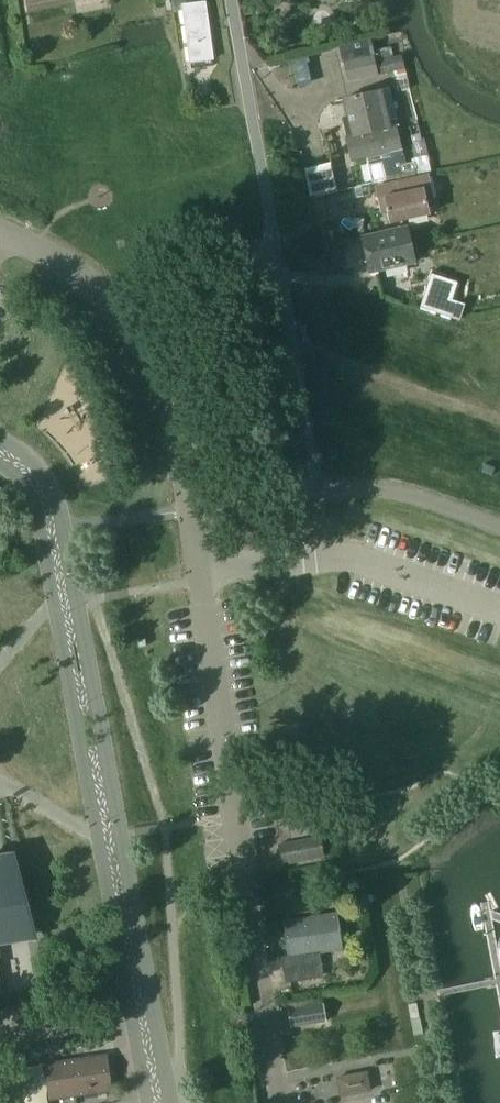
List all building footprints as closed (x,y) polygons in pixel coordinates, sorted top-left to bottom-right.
[(203,3),(195,4),(194,0),(171,0),(173,12),(181,11),(188,63),(211,60),(203,3)] [(376,76),(368,42),(339,49),(348,83),(376,76)] [(374,61),(377,76),(403,70),(400,55),(374,61)] [(394,128),(398,127),(389,90),(342,101),(348,124),(344,125),(347,139),(346,140),(351,162),(377,156),(382,178),(395,175),(396,180),(410,177),(408,171),(407,172),(403,157),(402,157),(400,150),(399,150),(394,128)] [(413,109),(402,112),(406,129),(409,129),(415,153),(423,151),(413,109)] [(425,203),(434,201),(428,174),(395,181),(398,196),(383,199),(388,225),(428,216),(425,203)] [(320,193),(303,197),(306,207),(322,203),(320,193)] [(413,263),(405,230),(361,240),(369,274),(413,263)] [(431,274),(424,292),(432,295),(427,308),(448,314),(453,302),(449,300),(456,282),(431,274)] [(483,463),(480,472),(490,476),(493,467),(483,463)] [(283,866),(323,859),(316,821),(289,825),(292,839),(311,836),(312,840),(279,846),(283,866)] [(33,932),(16,867),(0,869),(0,937),(33,932)] [(283,985),(313,980),(311,968),(320,966),(318,953),(339,950),(334,916),(282,923),(287,957),(279,958),(283,985)] [(287,1010),(290,1027),(324,1022),(321,1004),(287,1010)] [(107,1090),(102,1057),(45,1065),(49,1098),(107,1090)] [(366,1071),(336,1077),(339,1096),(370,1090),(366,1071)]
